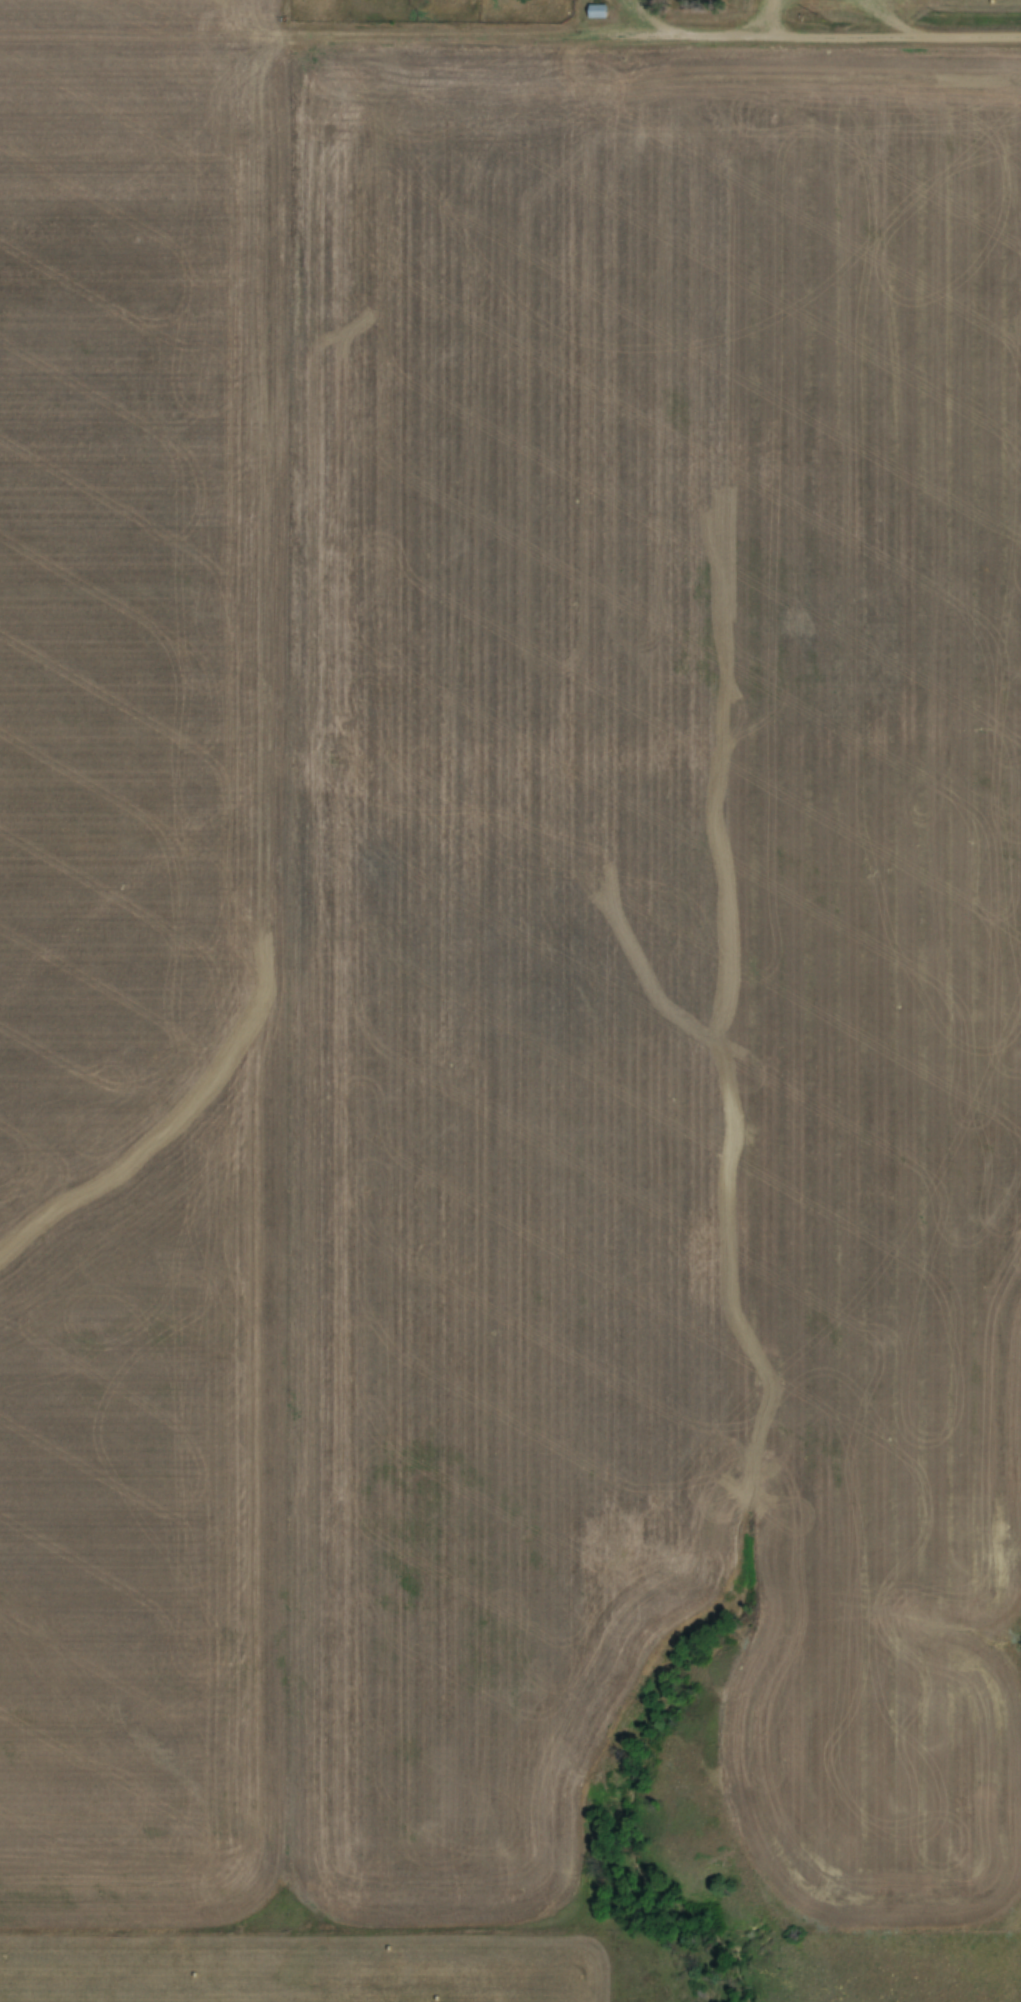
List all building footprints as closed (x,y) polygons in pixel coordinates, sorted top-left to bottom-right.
[(605,5),(587,6),(588,18),(606,18),(605,5)]
